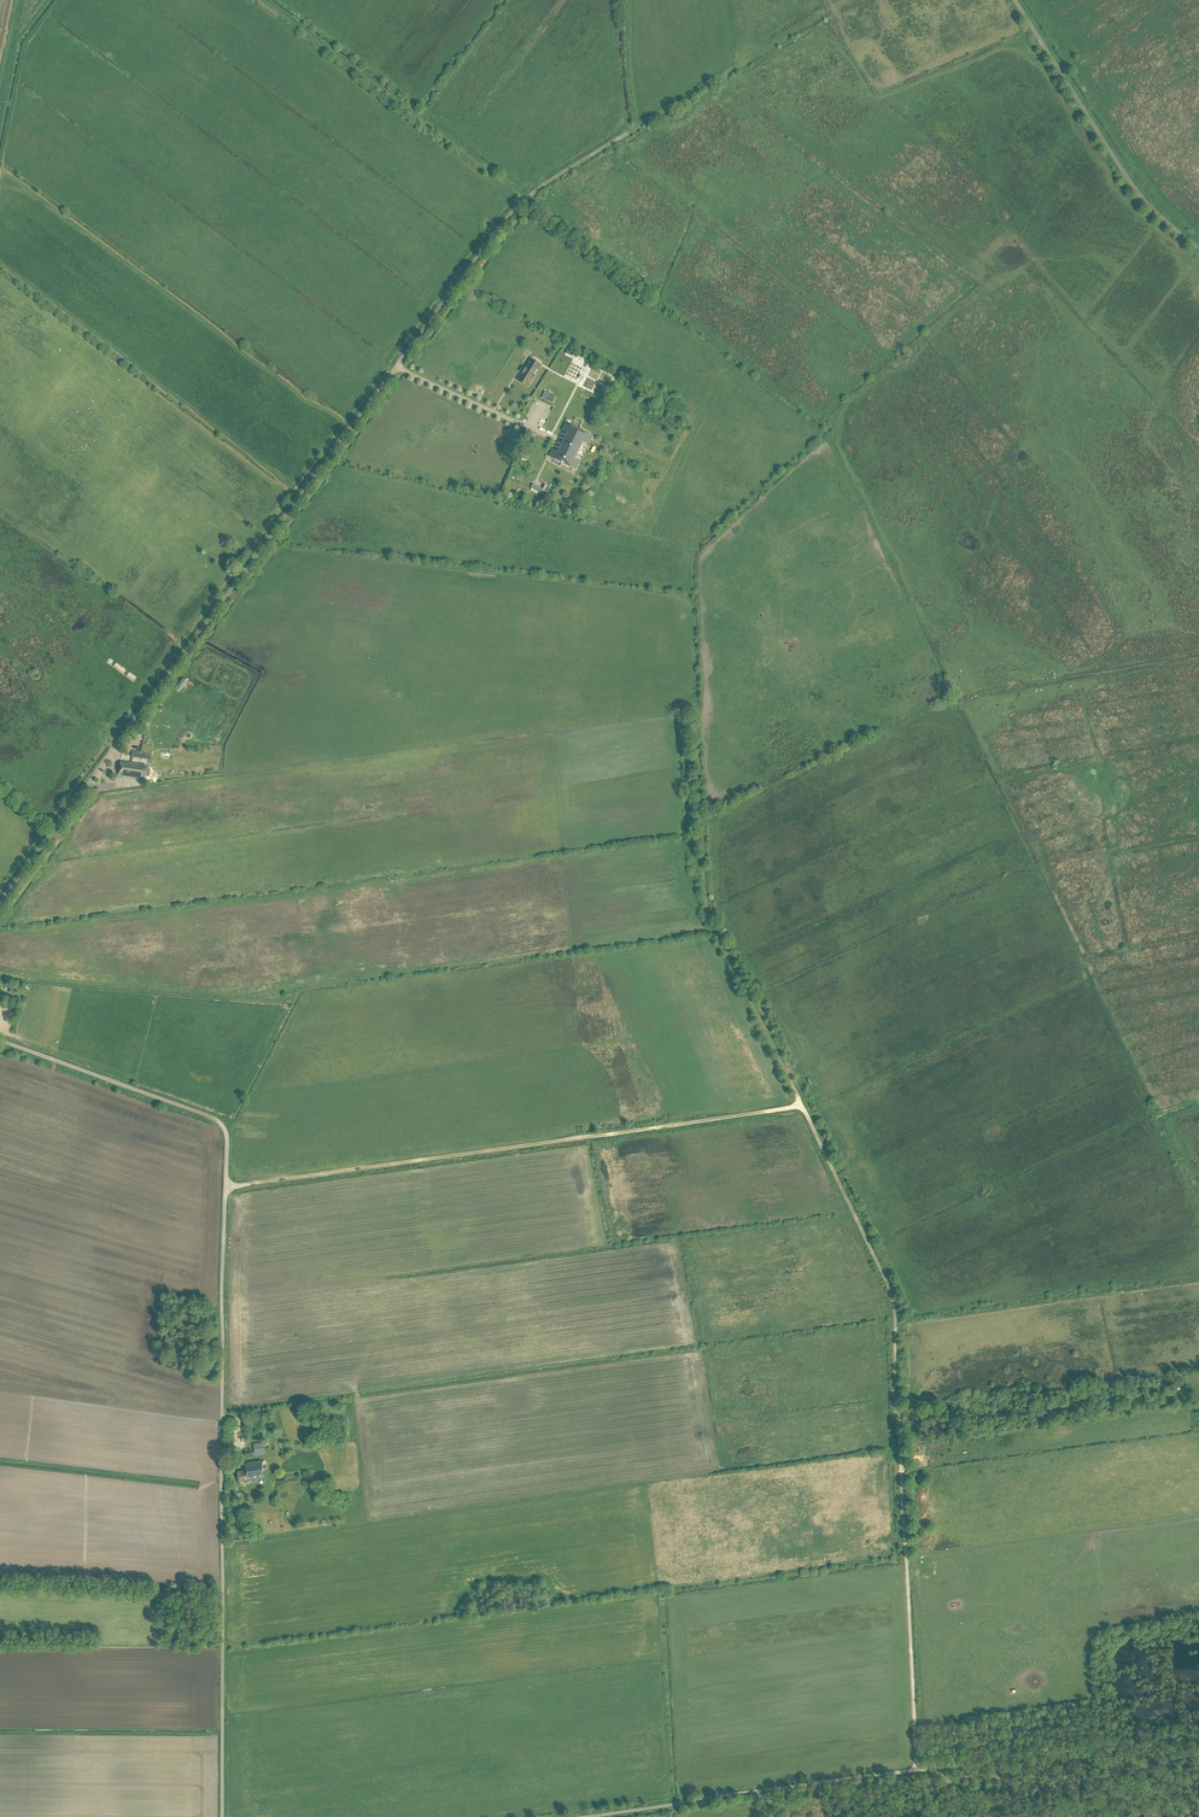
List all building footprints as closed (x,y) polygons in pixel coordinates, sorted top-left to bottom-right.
[(527,388),(530,383),(541,366),(531,360),(517,381),(527,388)] [(556,397),(544,392),(541,399),(553,404),(556,397)] [(565,424),(562,431),(567,433),(558,452),(553,450),(549,457),(575,470),(579,463),(574,460),(583,441),(588,444),(591,437),(565,424)] [(529,447),(523,445),(518,456),(524,459),(529,447)] [(536,484),(535,489),(545,493),(547,487),(536,484)] [(548,485),(545,494),(551,496),(554,487),(548,485)] [(260,559),(266,554),(262,551),(257,555),(260,559)] [(119,662),(116,666),(126,673),(128,670),(119,662)] [(130,676),(136,681),(139,677),(134,672),(130,676)] [(147,760),(147,755),(139,754),(139,752),(134,751),(133,759),(147,760)] [(143,780),(145,770),(146,767),(146,766),(121,762),(118,776),(143,780)] [(98,831),(101,837),(98,838),(99,842),(105,839),(104,837),(111,834),(108,826),(98,831)] [(246,1457),(266,1454),(264,1442),(253,1444),(254,1450),(253,1450),(253,1451),(245,1452),(246,1457)] [(239,1482),(263,1479),(261,1461),(245,1463),(246,1471),(237,1472),(239,1482)]
